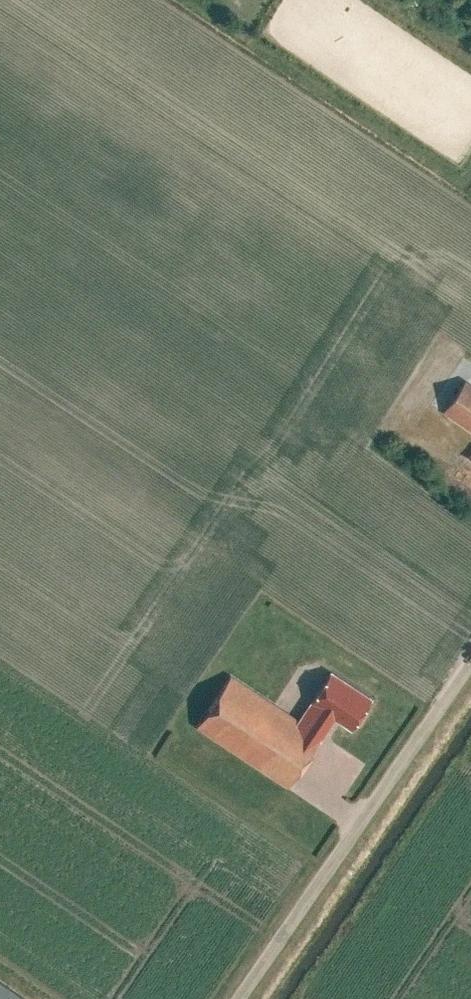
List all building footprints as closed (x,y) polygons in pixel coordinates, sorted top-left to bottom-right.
[(465,380),(443,412),(470,431),(470,384),(465,380)] [(321,737),(320,736),(333,715),(350,726),(370,696),(330,670),(310,700),(317,704),(304,723),(230,674),(197,725),(288,786),(297,773),(298,774),(312,751),(312,750),(321,737)] [(10,987),(0,981),(0,998),(2,998),(10,987)]
